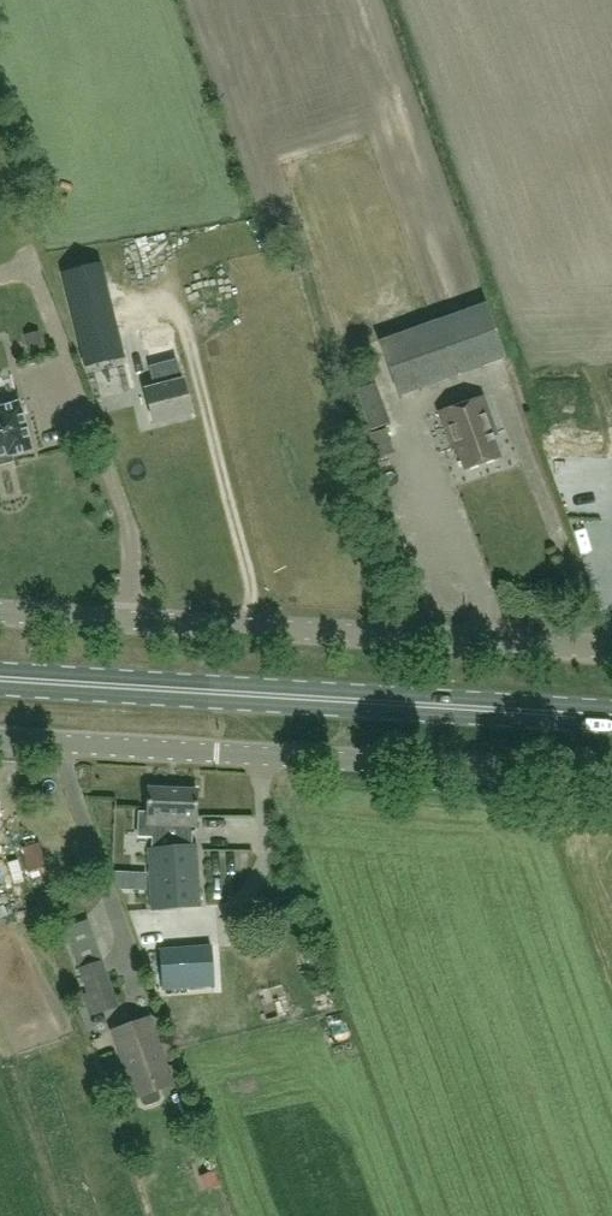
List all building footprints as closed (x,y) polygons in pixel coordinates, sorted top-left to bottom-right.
[(84,368),(121,359),(98,265),(61,274),(84,368)] [(484,303),(379,339),(399,396),(504,359),(484,303)] [(153,347),(171,341),(166,328),(148,334),(153,347)] [(181,382),(143,391),(151,425),(189,416),(181,382)] [(479,399),(439,413),(452,448),(457,446),(464,468),(499,455),(479,399)] [(31,450),(20,405),(20,402),(17,403),(0,408),(0,458),(31,450)] [(387,431),(369,436),(376,460),(394,454),(387,431)] [(196,792),(148,790),(146,814),(138,814),(136,837),(148,838),(148,850),(146,850),(151,910),(200,906),(195,846),(191,846),(192,830),(194,830),(196,792)] [(45,868),(39,845),(22,850),(28,872),(45,868)] [(94,941),(72,950),(80,969),(78,969),(86,994),(82,995),(88,1016),(118,1007),(102,961),(94,941)] [(180,949),(153,951),(154,977),(197,975),(196,949),(180,949)] [(161,1098),(158,1090),(172,1085),(149,1019),(111,1032),(134,1099),(138,1097),(141,1105),(146,1107),(159,1103),(161,1098)] [(215,1170),(200,1176),(206,1190),(220,1185),(215,1170)]
